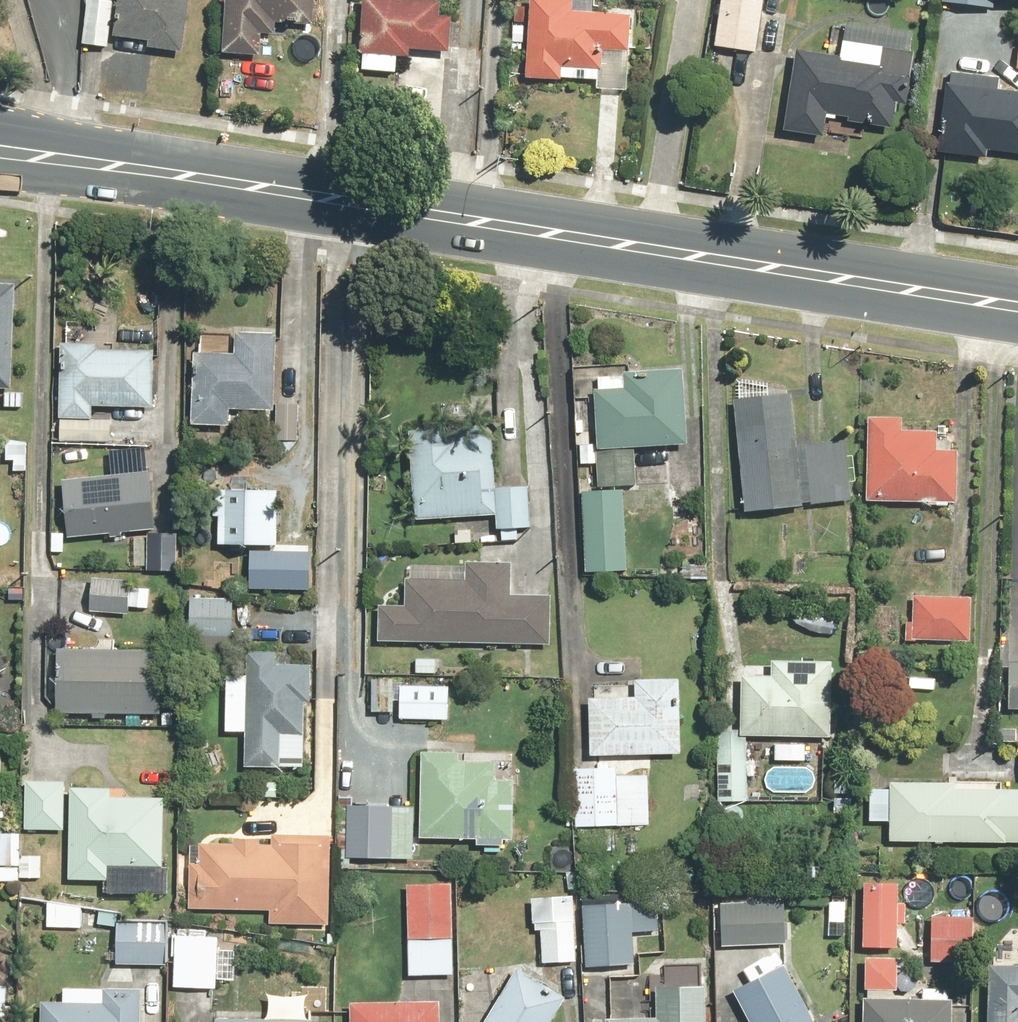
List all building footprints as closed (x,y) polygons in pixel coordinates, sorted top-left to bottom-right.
[(186,51),(191,0),(91,0),(87,47),(119,49),(120,39),(154,42),(153,48),(186,51)] [(262,57),(264,32),(278,33),(279,25),(317,28),(320,0),(230,0),(226,55),(262,57)] [(365,73),(401,75),(402,60),(415,60),(416,53),(455,55),(457,17),(446,17),(447,4),(427,3),(427,0),(369,0),(365,73)] [(532,80),(566,81),(566,80),(598,81),(598,91),(632,92),(635,12),(597,10),(598,0),(534,0),(532,80)] [(720,47),(783,55),(788,15),(769,13),(770,0),(726,0),(720,47)] [(830,56),(800,52),(790,133),(828,138),(830,122),(881,129),(881,127),(898,129),(901,108),(910,109),(918,52),(915,52),(917,34),(834,24),(830,56)] [(953,74),(945,156),(993,161),(994,153),(1017,156),(1017,92),(1004,90),(1005,79),(953,74)] [(15,391),(19,285),(0,284),(0,390),(15,391)] [(64,333),(62,409),(93,410),(93,401),(156,403),(157,335),(64,333)] [(202,352),(199,352),(196,423),(235,425),(235,408),(281,410),(279,440),(302,441),(305,375),(278,374),(280,335),(239,333),(238,344),(203,343),(202,352)] [(691,447),(687,372),(628,375),(629,390),(596,392),(598,435),(584,435),(586,468),(600,467),(601,489),(641,487),(640,450),(691,447)] [(803,446),(798,393),(740,399),(750,513),(858,503),(852,441),(803,446)] [(906,420),(874,419),(870,503),(960,507),(962,452),(943,451),(943,432),(906,431),(906,420)] [(499,425),(417,427),(419,520),(500,518),(501,530),(503,530),(504,541),(521,541),(520,532),(531,532),(530,488),(500,489),(499,425)] [(17,462),(17,472),(28,473),(30,443),(9,442),(9,462),(17,462)] [(154,472),(69,480),(74,536),(160,529),(154,472)] [(223,484),(222,536),(276,536),(277,484),(223,484)] [(627,491),(584,492),(585,573),(627,572),(627,491)] [(181,534),(151,533),(149,570),(180,572),(181,534)] [(253,550),(254,585),(312,584),(311,548),(253,550)] [(515,592),(516,564),(470,562),(470,580),(409,578),(408,606),(381,605),(380,640),(553,646),(555,593),(515,592)] [(93,611),(132,613),(133,607),(148,607),(149,577),(94,575),(93,611)] [(918,596),(917,622),(909,621),(908,643),(920,644),(920,640),(972,643),(973,598),(918,596)] [(240,600),(194,598),(191,650),(237,653),(240,600)] [(840,636),(840,622),(830,621),(803,604),(793,620),(821,637),(840,636)] [(166,653),(62,649),(59,712),(163,717),(166,653)] [(254,651),(253,664),(253,675),(231,674),(228,732),(250,733),(249,766),(306,768),(311,666),(284,665),(284,652),(254,651)] [(12,675),(0,653),(0,681),(12,675)] [(837,662),(775,660),(774,676),(747,675),(745,731),(722,730),(720,772),(722,772),(721,800),(749,801),(752,735),(834,739),(837,662)] [(594,696),(593,754),(684,755),(684,679),(639,679),(639,696),(594,696)] [(454,686),(405,684),(404,720),(453,722),(454,686)] [(808,744),(777,743),(777,759),(808,760),(808,744)] [(465,751),(427,750),(423,837),(480,840),(480,844),(493,844),(493,852),(516,853),(519,776),(501,775),(502,760),(464,759),(465,751)] [(19,881),(21,840),(23,787),(2,786),(3,760),(0,759),(0,881),(19,881)] [(622,774),(622,768),(577,767),(576,826),(651,828),(653,775),(622,774)] [(857,781),(840,779),(837,814),(854,815),(857,781)] [(893,841),(1017,844),(1017,786),(896,781),(896,787),(874,787),(873,822),(894,823),(893,841)] [(29,782),(28,830),(73,831),(71,879),(106,881),(105,894),(165,896),(169,896),(170,865),(166,865),(169,798),(125,796),(125,789),(73,787),(74,783),(29,782)] [(351,803),(349,857),(416,859),(418,805),(351,803)] [(331,925),(334,835),(274,833),(274,843),(264,843),(264,840),(235,839),(235,843),(203,842),(203,866),(193,866),(191,909),(273,911),(272,923),(331,925)] [(905,883),(870,881),(867,947),(902,949),(905,883)] [(457,883),(411,884),(413,974),(459,973),(457,883)] [(578,962),(577,897),(535,895),(536,925),(537,925),(537,934),(544,934),(545,962),(578,962)] [(661,900),(589,901),(590,967),(639,967),(638,931),(661,931),(661,900)] [(849,901),(832,900),(830,932),(847,933),(849,901)] [(788,948),(788,902),(725,902),(725,948),(788,948)] [(50,904),(49,927),(84,929),(85,905),(50,904)] [(979,915),(935,914),(933,962),(977,964),(979,915)] [(119,924),(118,964),(168,966),(169,926),(119,924)] [(13,985),(14,929),(0,929),(0,985),(13,985)] [(219,989),(221,938),(200,937),(201,931),(178,930),(175,987),(219,989)] [(781,951),(743,972),(750,984),(738,991),(755,1021),(820,1021),(781,951)] [(870,956),(867,1021),(957,1021),(958,986),(928,984),(927,997),(902,996),(902,988),(904,957),(870,956)] [(613,1019),(613,1021),(711,1021),(712,983),(707,983),(707,965),(670,963),(669,988),(662,987),(660,1021),(613,1019)] [(994,963),(992,1021),(1017,1021),(1017,963),(994,963)] [(487,1021),(553,1021),(568,996),(520,967),(487,1021)] [(67,1000),(45,1000),(45,1021),(143,1021),(144,1003),(106,1001),(106,988),(67,987),(67,1000)] [(11,1016),(12,988),(0,988),(0,1021),(11,1021),(11,1016)] [(446,1004),(355,1001),(354,1021),(446,1021),(446,1004)] [(222,1021),(320,1021),(313,1021),(314,1004),(277,1002),(277,1020),(222,1017),(222,1021)]
